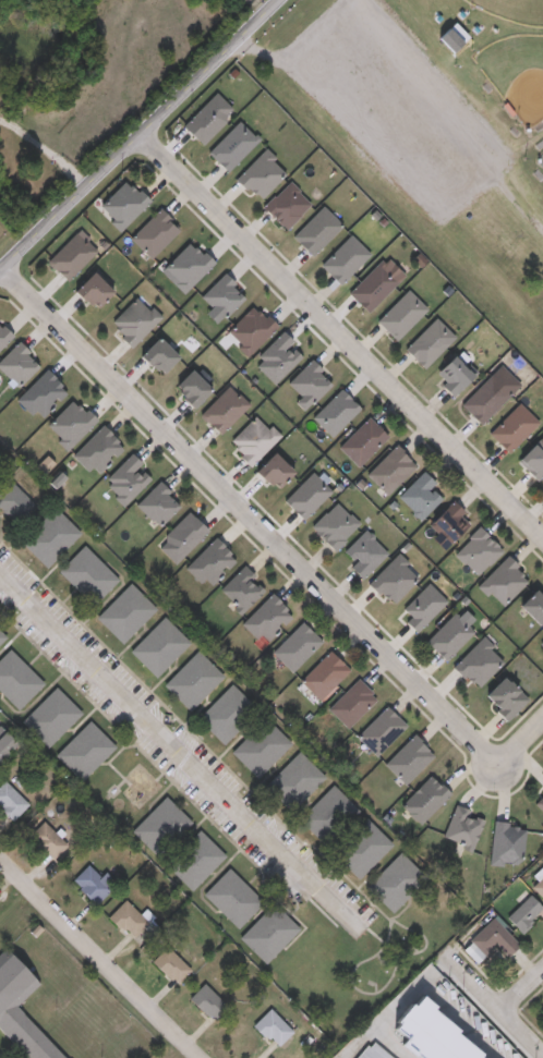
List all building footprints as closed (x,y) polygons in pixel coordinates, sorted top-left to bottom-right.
[(470,38),(454,26),(441,44),(457,56),(470,38)] [(257,139),(226,171),(205,151),(238,120),(257,139)] [(256,200),(233,178),(263,148),(286,171),(256,200)] [(283,229),(262,207),(288,181),(310,203),(283,229)] [(290,234),(322,205),(341,226),(310,255),(290,234)] [(128,238),(157,207),(178,228),(148,258),(128,238)] [(46,260),(76,229),(96,248),(65,280),(46,260)] [(369,253),(338,283),(318,264),(349,233),(369,253)] [(398,280),(366,312),(346,291),(378,259),(398,280)] [(110,291),(92,309),(71,289),(90,270),(110,291)] [(425,308),(395,340),(375,320),(406,289),(425,308)] [(130,345),(108,323),(136,295),(158,317),(130,345)] [(224,331),(252,303),(275,326),(246,354),(224,331)] [(402,348),(434,316),(454,336),(422,367),(402,348)] [(11,336),(0,346),(0,325),(11,336)] [(138,353),(156,335),(176,355),(158,373),(138,353)] [(16,386),(0,369),(0,356),(16,340),(38,363),(16,386)] [(451,394),(431,374),(452,352),(472,373),(451,394)] [(65,390),(36,419),(14,398),(44,368),(65,390)] [(191,405),(171,386),(189,368),(208,388),(191,405)] [(509,392),(479,423),(459,403),(490,373),(509,392)] [(198,413),(227,384),(248,404),(218,433),(198,413)] [(536,422),(507,451),(487,431),(517,401),(536,422)] [(226,441),(254,413),(277,436),(249,464),(226,441)] [(386,435),(357,464),(337,446),(366,415),(386,435)] [(536,437),(542,443),(542,471),(535,478),(516,459),(536,437)] [(414,465),(386,494),(364,473),(393,445),(414,465)] [(291,471),(274,488),(253,469),(272,451),(291,471)] [(441,497),(419,519),(396,496),(421,470),(434,483),(430,486),(441,497)] [(16,523),(0,507),(0,490),(10,481),(35,504),(16,523)] [(333,549),(309,525),(335,499),(359,523),(333,549)] [(426,522),(450,499),(470,519),(447,543),(426,522)] [(46,567),(19,540),(52,506),(80,532),(46,567)] [(474,575),(451,551),(478,526),(500,549),(474,575)] [(352,561),(341,550),(363,528),(387,551),(361,577),(348,566),(352,561)] [(57,570),(84,544),(119,580),(92,606),(57,570)] [(476,586),(503,556),(526,575),(499,606),(476,586)] [(155,608),(121,642),(95,617),(129,582),(155,608)] [(534,584),(542,593),(542,617),(536,623),(516,601),(534,584)] [(189,642),(155,676),(129,650),(164,616),(189,642)] [(319,640),(290,670),(269,650),(299,620),(319,640)] [(8,639),(0,631),(0,648),(8,639)] [(17,708),(0,691),(0,657),(9,648),(44,682),(17,708)] [(222,676),(189,709),(162,683),(196,649),(222,676)] [(348,669),(317,698),(298,679),(327,649),(348,669)] [(481,695),(500,674),(524,697),(505,718),(481,695)] [(326,707),(355,677),(375,696),(346,726),(326,707)] [(257,709),(224,744),(196,717),(230,682),(257,709)] [(81,713),(46,746),(20,720),(55,686),(81,713)] [(405,725),(374,754),(354,734),(385,704),(405,725)] [(290,743),(255,777),(229,751),(264,717),(290,743)] [(88,719),(114,746),(81,780),(53,754),(88,719)] [(14,742),(0,757),(0,728),(14,742)] [(432,754),(402,783),(382,763),(411,733),(432,754)] [(324,777),(290,811),(264,783),(298,750),(324,777)] [(448,793),(418,823),(398,803),(429,774),(448,793)] [(11,819),(0,808),(0,782),(2,780),(26,804),(11,819)] [(322,843),(297,818),(331,783),(357,808),(322,843)] [(190,820),(155,855),(130,830),(165,795),(190,820)] [(439,831),(457,804),(483,820),(464,848),(439,831)] [(330,851),(365,817),(391,844),(358,878),(330,851)] [(26,836),(40,820),(64,843),(50,859),(26,836)] [(486,862),(492,820),(522,824),(518,865),(486,862)] [(190,890),(164,863),(198,828),(225,855),(190,890)] [(425,876),(391,912),(364,886),(399,851),(425,876)] [(98,875),(102,871),(114,883),(94,903),(69,879),(85,863),(98,875)] [(202,893),(228,867),(263,902),(237,928),(202,893)] [(541,871),(542,872),(542,900),(528,883),(541,871)] [(528,892),(542,907),(542,920),(538,914),(520,933),(504,916),(528,892)] [(106,915),(123,898),(147,923),(130,940),(106,915)] [(272,902),(299,928),(265,962),(238,936),(272,902)] [(467,938),(491,916),(516,944),(504,956),(494,946),(483,957),(467,938)] [(188,969),(173,983),(149,959),(164,945),(188,969)] [(0,954),(0,1032),(25,1057),(66,1057),(16,1006),(38,985),(4,950),(0,954)] [(186,997),(202,982),(226,1006),(212,1020),(186,997)] [(274,1046),(251,1023),(267,1007),(290,1030),(274,1046)] [(369,1038),(392,1057),(352,1057),(369,1038)]
